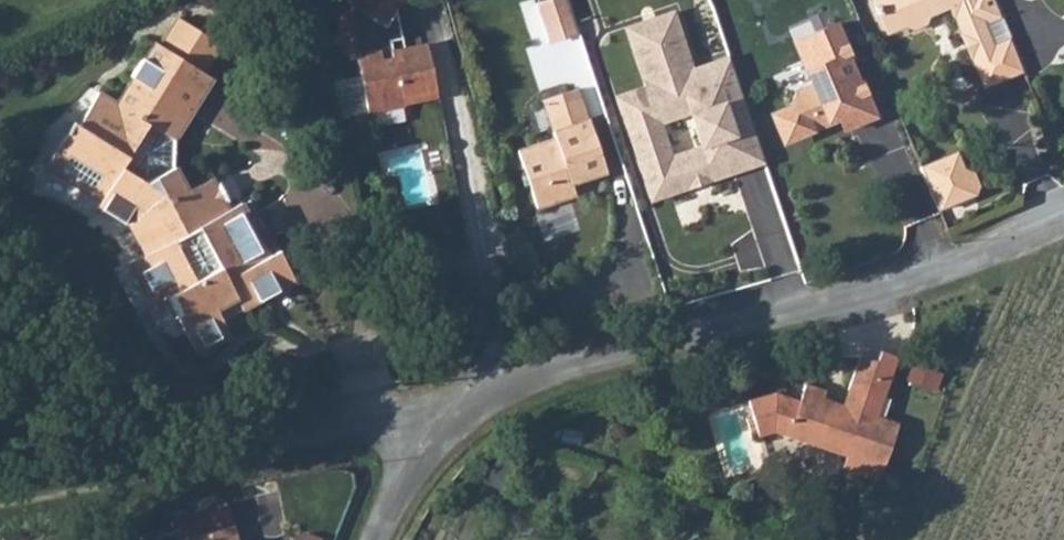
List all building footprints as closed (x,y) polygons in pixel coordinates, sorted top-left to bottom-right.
[(405,95),(435,85),(421,38),(388,49),(385,40),(390,39),(387,31),(391,29),(385,9),(366,0),(342,0),(339,6),(342,15),(330,20),(345,61),(352,61),(357,74),(370,114),(405,103),(405,95)] [(385,9),(390,0),(366,0),(385,9)] [(1022,71),(1008,38),(992,44),(983,22),(974,0),(872,0),(884,28),(903,20),(908,31),(929,22),(924,11),(946,2),(982,88),(1022,71)] [(983,22),(998,16),(992,0),(974,0),(983,22)] [(569,38),(554,1),(527,12),(542,49),(569,38)] [(664,13),(618,31),(641,89),(613,101),(650,194),(661,199),(688,188),(691,179),(702,175),(710,179),(729,172),(731,167),(756,157),(718,57),(687,70),(664,13)] [(200,34),(170,15),(151,47),(183,65),(200,34)] [(773,136),(780,140),(789,141),(797,140),(811,133),(817,131),(821,131),(825,123),(830,122),(832,129),(837,134),(868,122),(853,88),(848,89),(838,64),(842,62),(827,27),(803,37),(812,60),(794,68),(802,85),(784,93),(782,100),(774,103),(769,110),(766,116),(767,129),(773,136)] [(201,75),(183,65),(151,47),(144,43),(125,75),(183,109),(201,75)] [(370,114),(357,74),(334,82),(348,122),(370,114)] [(178,279),(191,301),(185,305),(209,347),(239,330),(221,298),(216,288),(234,280),(240,288),(245,298),(291,273),(270,238),(259,244),(226,190),(221,193),(208,202),(191,175),(183,180),(171,163),(141,179),(117,165),(142,120),(169,134),(183,109),(125,75),(109,104),(89,93),(70,126),(59,130),(42,161),(101,194),(103,199),(119,207),(133,213),(147,236),(136,242),(161,287),(178,279)] [(571,89),(535,105),(547,135),(582,120),(571,89)] [(516,156),(538,214),(576,199),(571,186),(604,174),(582,120),(547,135),(550,143),(516,156)] [(950,163),(914,179),(931,221),(968,205),(972,198),(966,184),(957,180),(950,163)] [(221,193),(206,167),(191,175),(208,202),(221,193)] [(265,212),(281,234),(304,218),(287,196),(265,212)] [(151,292),(161,287),(136,242),(124,249),(151,292)] [(234,280),(216,288),(221,298),(240,288),(234,280)] [(782,395),(754,401),(761,437),(781,433),(850,457),(850,464),(847,474),(883,486),(904,427),(882,420),(902,359),(885,354),(878,369),(862,364),(846,403),(828,398),(830,392),(810,384),(803,402),(782,395)] [(140,539),(229,539),(224,521),(173,536),(172,530),(140,539)]
